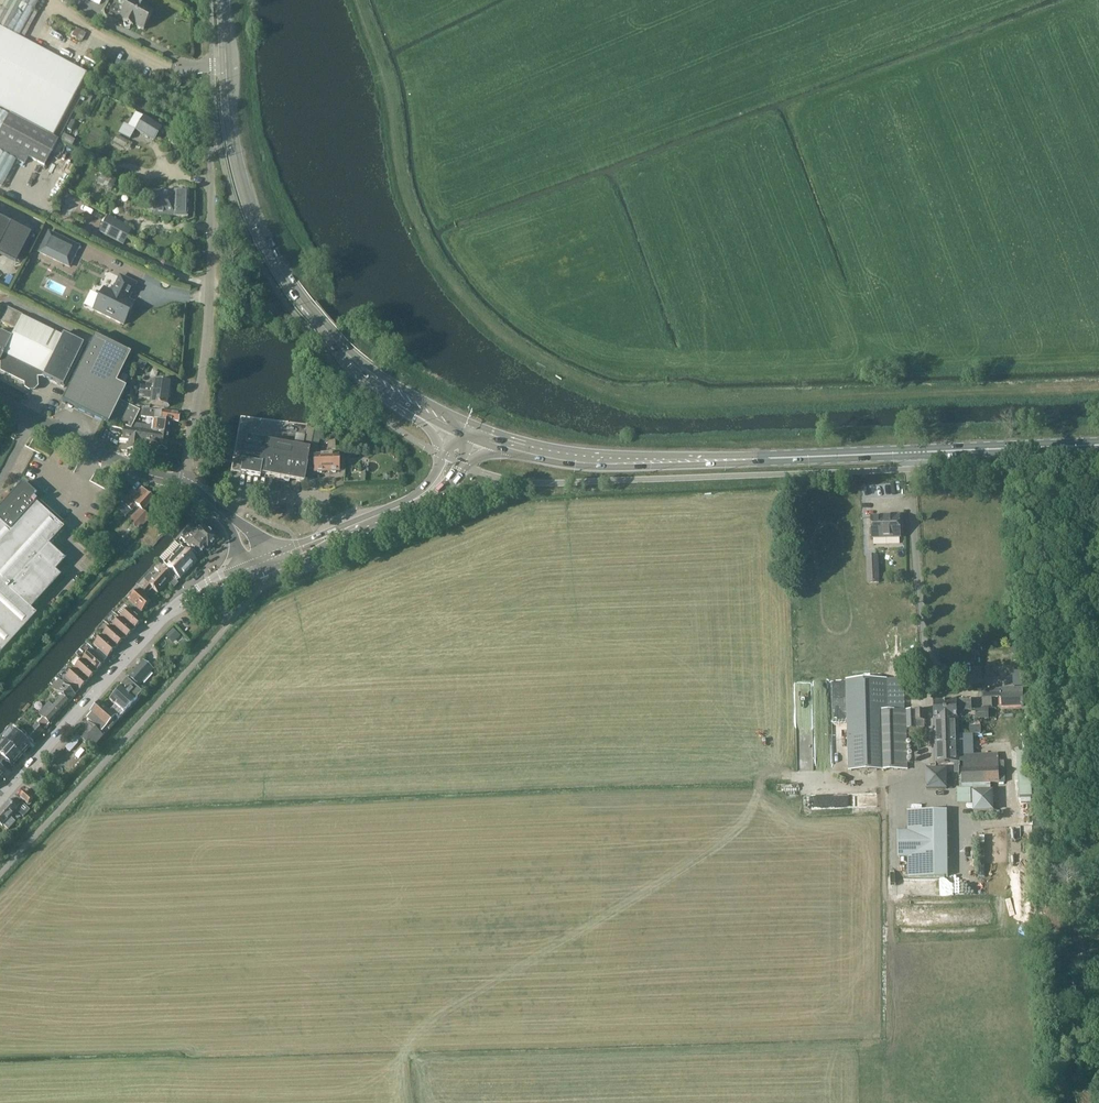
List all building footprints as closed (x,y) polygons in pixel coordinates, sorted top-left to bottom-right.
[(11,112),(54,136),(73,101),(88,73),(73,65),(24,39),(19,36),(38,2),(39,0),(23,0),(21,3),(17,0),(7,0),(0,12),(0,107),(11,112)] [(138,0),(117,0),(127,5),(120,20),(124,22),(124,23),(126,24),(125,26),(127,29),(131,29),(132,27),(134,28),(135,25),(145,30),(154,13),(139,5),(141,1),(138,0)] [(81,42),(86,34),(75,28),(71,36),(81,42)] [(0,110),(0,186),(3,187),(17,159),(26,164),(29,157),(45,165),(59,140),(10,114),(10,115),(0,110)] [(144,117),(136,130),(155,141),(163,128),(144,117)] [(124,123),(118,134),(130,140),(136,130),(128,125),(124,123)] [(103,186),(104,185),(108,177),(102,174),(101,174),(101,175),(97,183),(102,185),(103,186)] [(188,205),(189,191),(175,191),(175,192),(146,191),(146,201),(155,202),(155,204),(188,205)] [(188,218),(188,205),(155,204),(154,216),(175,217),(175,218),(188,218)] [(123,244),(132,228),(109,216),(100,232),(123,244)] [(12,226),(0,220),(0,249),(12,226)] [(80,246),(70,242),(48,231),(38,253),(60,263),(70,268),(80,246)] [(100,296),(93,311),(123,325),(134,303),(126,300),(129,295),(130,295),(136,284),(120,276),(112,293),(105,289),(104,289),(104,290),(100,296)] [(9,306),(2,321),(16,328),(12,336),(9,335),(9,336),(0,331),(0,361),(1,360),(2,360),(2,369),(24,380),(25,389),(29,391),(33,390),(36,387),(36,377),(42,377),(41,377),(63,388),(85,344),(9,306)] [(135,422),(141,409),(121,400),(128,386),(118,381),(131,354),(95,336),(92,342),(64,399),(105,420),(97,435),(101,437),(109,422),(110,422),(112,418),(132,428),(135,422)] [(161,382),(160,380),(156,380),(155,381),(153,381),(153,386),(146,385),(146,387),(144,387),(143,392),(171,395),(172,383),(161,382)] [(169,407),(171,395),(143,392),(142,396),(144,396),(144,399),(151,400),(150,405),(169,407)] [(180,422),(181,414),(142,409),(141,420),(172,422),(172,421),(180,422)] [(170,434),(172,422),(141,420),(141,423),(135,422),(132,428),(125,427),(125,428),(170,434)] [(310,450),(318,452),(322,427),(315,426),(311,447),(310,450)] [(168,450),(170,434),(125,428),(123,439),(130,440),(129,450),(139,451),(141,439),(152,440),(151,448),(168,450)] [(307,428),(305,442),(312,444),(314,429),(307,428)] [(247,435),(240,474),(242,474),(261,477),(262,475),(283,479),(283,481),(289,482),(289,480),(304,482),(310,450),(310,448),(305,448),(296,446),(268,441),(268,439),(249,435),(247,435)] [(316,472),(340,471),(339,456),(316,457),(316,472)] [(1,655),(36,616),(31,612),(61,579),(55,573),(65,562),(49,547),(64,530),(36,505),(35,504),(37,503),(34,500),(37,496),(23,483),(0,508),(0,654),(1,655)] [(133,490),(122,502),(131,511),(136,505),(140,509),(129,521),(138,530),(150,518),(142,511),(154,499),(141,487),(136,493),(133,490)] [(872,529),(870,530),(870,536),(872,536),(872,538),(901,537),(900,517),(891,517),(884,517),(871,518),(872,529)] [(219,539),(202,524),(194,534),(190,530),(181,539),(186,543),(185,544),(197,554),(203,547),(208,552),(219,539)] [(105,549),(114,540),(102,530),(94,539),(105,549)] [(189,571),(197,562),(181,547),(172,556),(189,571)] [(866,556),(867,572),(867,583),(868,583),(880,583),(878,555),(866,556)] [(180,580),(189,571),(172,556),(164,564),(168,568),(166,570),(175,578),(177,577),(180,580)] [(175,581),(176,579),(175,578),(166,570),(160,564),(155,570),(160,575),(156,580),(150,575),(140,585),(148,593),(152,588),(158,594),(168,583),(174,589),(178,584),(175,581)] [(142,612),(150,603),(144,597),(148,593),(140,585),(134,592),(135,594),(130,600),(142,612)] [(140,614),(142,612),(130,600),(128,602),(137,610),(140,614)] [(134,631),(142,622),(129,610),(121,619),(134,631)] [(126,640),(134,631),(121,619),(113,628),(125,639),(126,640)] [(117,648),(125,639),(113,628),(111,626),(103,636),(117,648)] [(172,642),(178,635),(173,630),(166,636),(172,642)] [(117,648),(103,636),(94,645),(99,650),(97,652),(106,660),(117,648)] [(1022,645),(1018,641),(1012,647),(1016,651),(1022,645)] [(83,660),(97,672),(105,663),(104,662),(106,660),(97,652),(95,654),(92,651),(83,660)] [(88,682),(97,672),(83,660),(75,670),(88,682)] [(140,686),(155,669),(144,660),(130,676),(140,686)] [(80,691),(88,682),(75,670),(70,675),(72,677),(71,679),(72,681),(70,683),(80,691)] [(70,683),(72,681),(71,679),(72,677),(70,675),(63,683),(58,678),(50,686),(62,697),(69,702),(76,695),(67,687),(70,683)] [(117,720),(135,702),(143,693),(127,679),(121,686),(122,688),(110,701),(115,706),(109,712),(117,720)] [(886,680),(848,681),(851,771),(872,770),(908,770),(907,729),(910,729),(922,729),(925,728),(925,721),(926,721),(926,710),(896,711),(896,700),(887,701),(886,680)] [(76,695),(80,691),(70,683),(67,687),(76,695)] [(1025,706),(1024,688),(982,690),(983,698),(983,708),(981,708),(982,710),(975,710),(975,719),(989,719),(988,708),(993,707),(992,698),(1001,698),(1001,707),(1025,706)] [(46,729),(69,702),(62,697),(39,723),(46,729)] [(970,700),(947,701),(949,761),(960,761),(962,761),(962,767),(962,785),(999,784),(999,783),(1005,782),(1004,766),(998,766),(998,755),(973,755),(960,756),(959,735),(959,716),(956,716),(956,713),(964,713),(964,710),(971,710),(970,700)] [(947,701),(934,701),(936,753),(937,753),(937,761),(949,761),(947,701)] [(109,730),(117,720),(109,712),(99,703),(90,713),(91,714),(87,719),(89,721),(102,732),(106,728),(109,730)] [(91,749),(104,734),(102,732),(89,721),(76,735),(66,748),(71,752),(81,740),(91,749)] [(34,741),(34,742),(43,731),(37,726),(36,725),(27,736),(34,741)] [(18,727),(5,742),(21,756),(30,746),(23,740),(27,735),(18,727)] [(0,747),(0,762),(2,764),(5,760),(9,764),(11,762),(13,764),(14,764),(21,756),(5,742),(0,747)] [(948,768),(925,768),(925,791),(948,791),(948,768)] [(30,805),(37,797),(28,789),(20,797),(30,805)] [(957,803),(970,803),(970,789),(956,790),(957,803)] [(993,792),(973,792),(974,812),(993,811),(993,792)] [(13,798),(8,803),(0,812),(0,824),(8,831),(16,822),(10,817),(16,810),(16,809),(20,804),(13,798)] [(949,877),(948,812),(907,812),(907,830),(897,831),(898,858),(907,858),(908,877),(949,877)]
